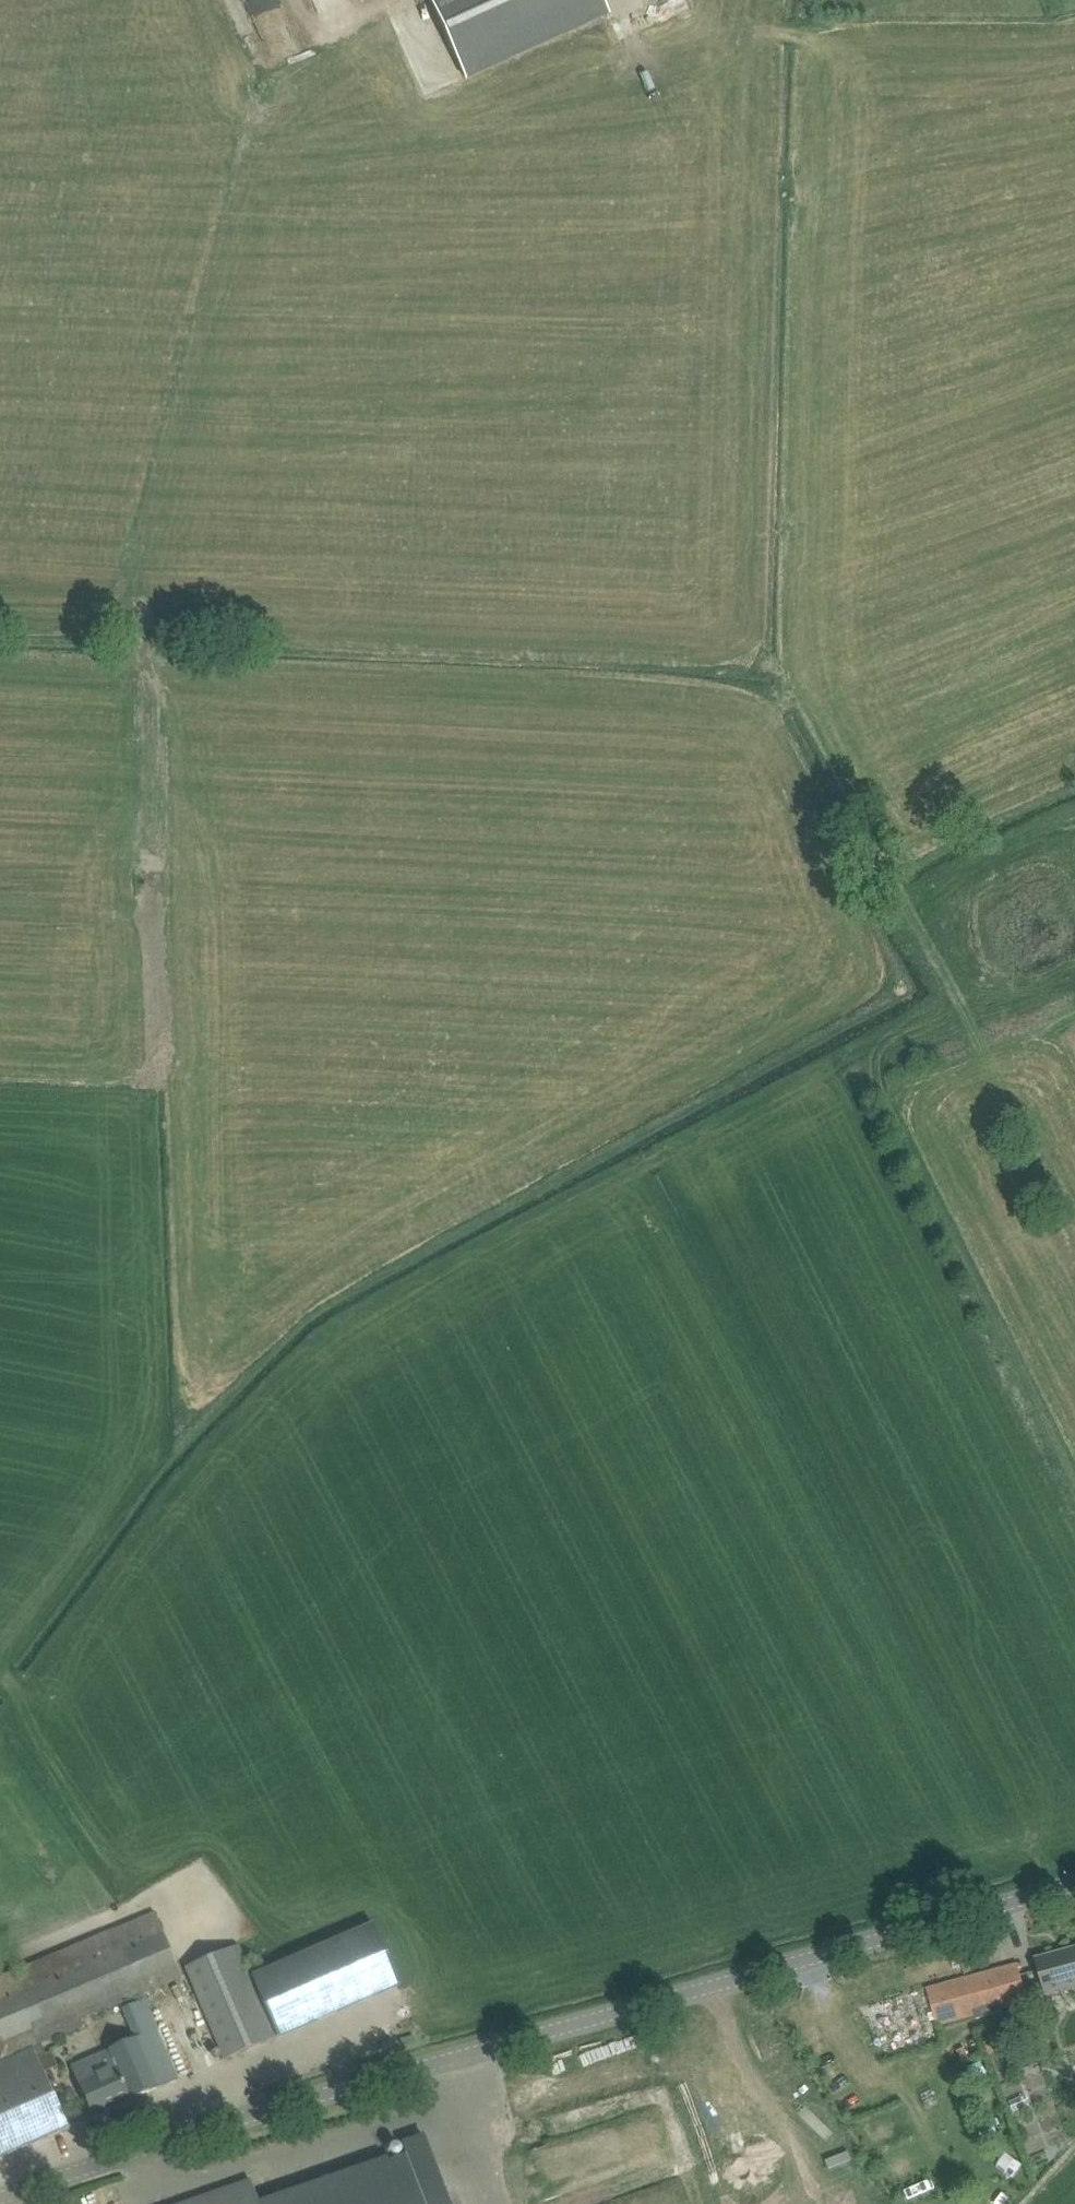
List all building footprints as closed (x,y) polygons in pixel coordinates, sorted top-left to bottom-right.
[(467,81),(610,16),(603,0),(430,0),(467,81)] [(31,2047),(33,2051),(0,2065),(0,2157),(68,2128),(38,2058),(46,2054),(41,2043),(81,2027),(78,2020),(180,1977),(152,1910),(0,1976),(0,2061),(31,2047)] [(283,1963),(282,1963),(308,2024),(399,1983),(373,1923),(283,1963)] [(238,1945),(184,1970),(224,2062),(308,2024),(282,1963),(252,1977),(238,1945)] [(1037,1960),(1047,1996),(1074,1988),(1074,1950),(1037,1960)] [(1017,1965),(928,1990),(938,2025),(1027,2001),(1017,1965)] [(93,2117),(178,2080),(143,2000),(123,2009),(136,2040),(72,2066),(93,2117)] [(424,2138),(401,2146),(405,2157),(268,2203),(447,2203),(424,2138)] [(905,2180),(899,2188),(910,2198),(912,2195),(918,2199),(921,2194),(905,2180)] [(250,2182),(188,2203),(258,2203),(250,2182)]
